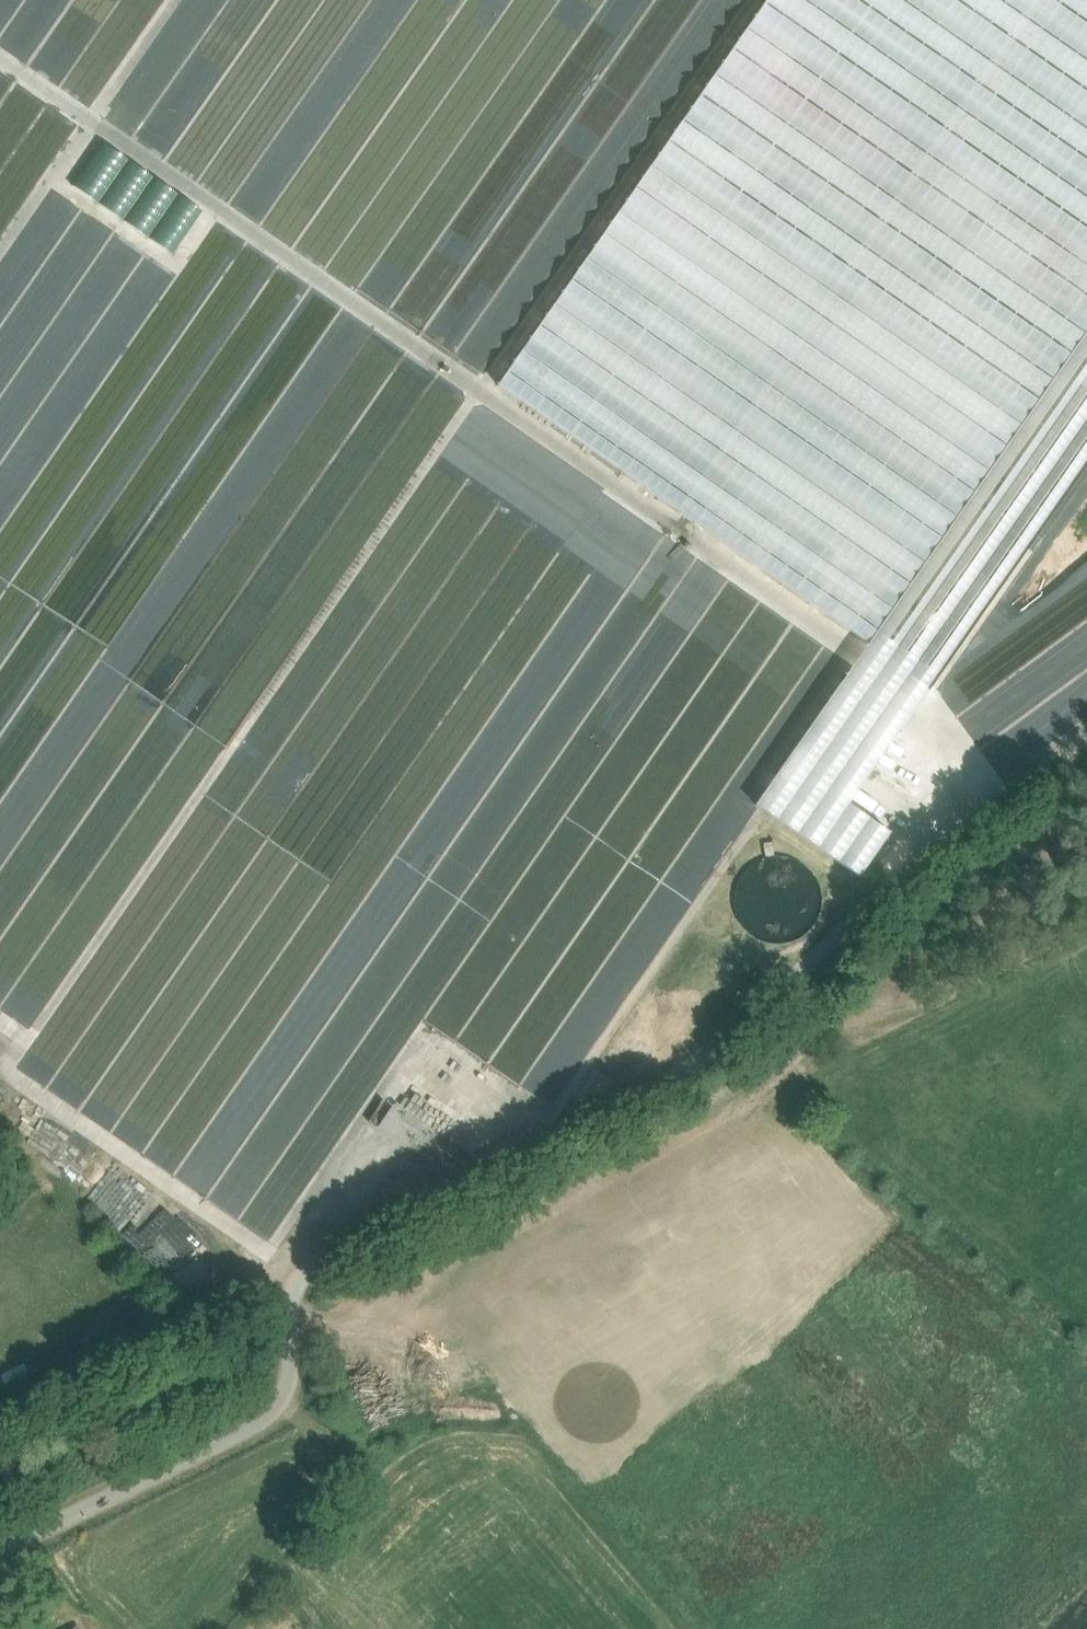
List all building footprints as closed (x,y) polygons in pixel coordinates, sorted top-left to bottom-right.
[(1086,330),(1086,0),(767,0),(497,385),(867,643),(1029,413),(1086,330)] [(103,144),(73,188),(173,256),(203,212),(103,144)] [(749,933),(763,939),(779,941),(793,937),(806,928),(815,916),(819,901),(818,886),(811,872),(801,861),(787,854),(771,853),(757,857),(744,865),(735,878),(731,893),(732,908),(739,922),(749,933)]
